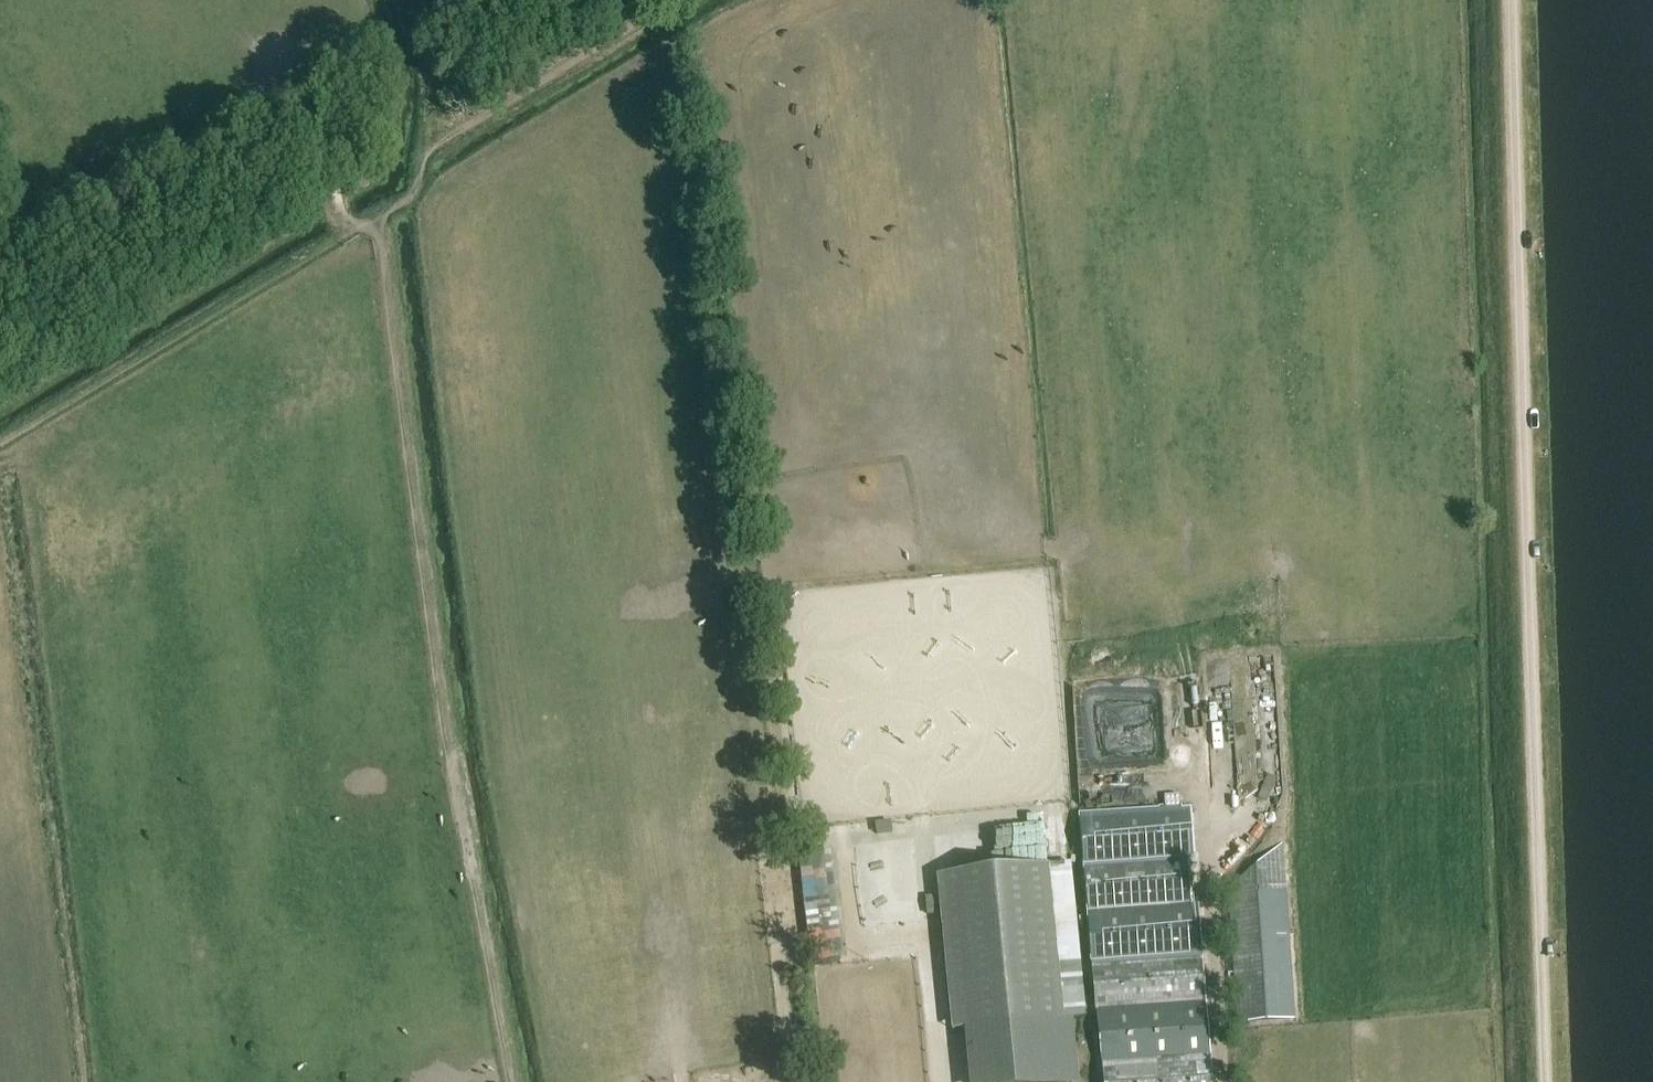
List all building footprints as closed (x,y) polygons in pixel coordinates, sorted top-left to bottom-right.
[(1198,903),(1191,904),(1188,862),(1194,861),(1190,806),(1079,814),(1094,1003),(1095,1012),(1097,1012),(1103,1081),(1210,1081),(1198,903)] [(1283,841),(1226,889),(1237,1023),(1295,1018),(1283,841)] [(831,854),(799,857),(810,961),(846,957),(842,922),(838,923),(831,854)] [(952,1031),(966,1029),(971,1081),(1079,1081),(1072,1019),(1086,1017),(1071,865),(1049,867),(1049,865),(937,877),(939,898),(941,916),(952,1031)] [(927,899),(929,917),(941,916),(939,898),(927,899)]
